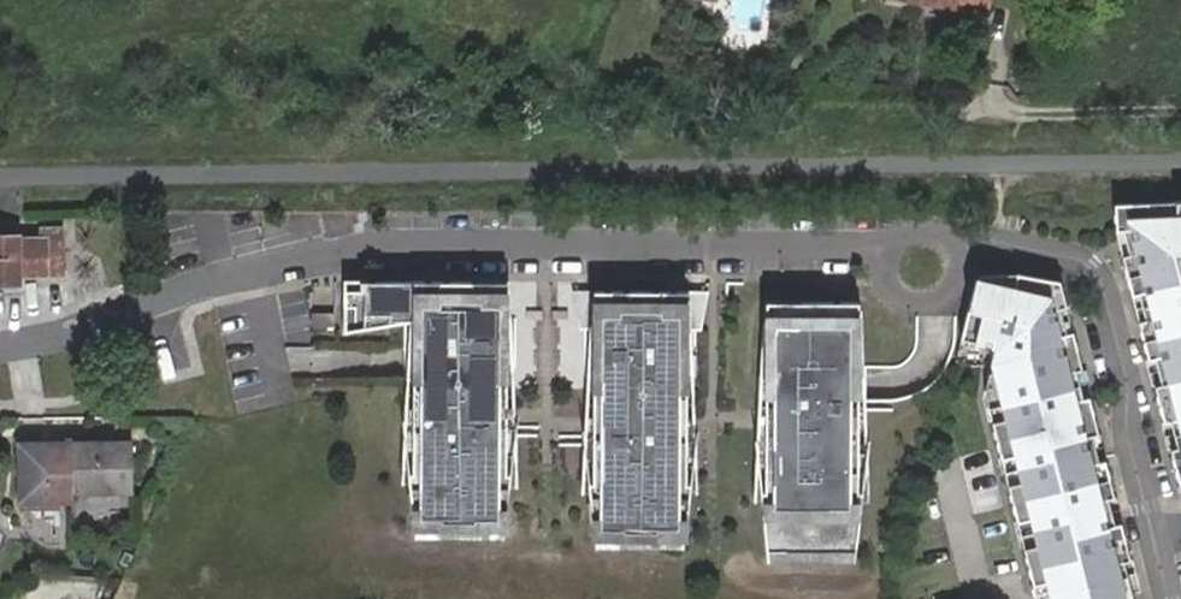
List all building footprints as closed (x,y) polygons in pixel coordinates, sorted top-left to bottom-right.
[(913,0),(914,5),(964,13),(966,0),(912,0),(913,0)] [(1173,205),(1174,219),(1146,221),(1146,206),(1114,208),(1115,235),(1129,232),(1135,258),(1122,261),(1132,300),(1145,297),(1152,323),(1138,326),(1148,364),(1161,361),(1168,388),(1155,391),(1164,428),(1177,424),(1180,440),(1180,204),(1173,205)] [(5,288),(19,289),(20,275),(51,276),(52,243),(22,242),(22,238),(0,237),(0,288),(5,288)] [(1059,285),(1017,277),(1013,291),(975,281),(959,343),(993,354),(991,367),(1004,421),(990,424),(1000,461),(1013,458),(1020,485),(1006,488),(1016,524),(1029,521),(1036,549),(1023,553),(1032,588),(1045,585),(1049,598),(1125,598),(1117,568),(1130,564),(1120,528),(1105,531),(1098,505),(1114,501),(1105,464),(1088,469),(1081,442),(1098,438),(1089,401),(1072,405),(1065,377),(1082,373),(1072,336),(1054,341),(1047,314),(1065,310),(1059,285)] [(511,473),(517,283),(353,279),(352,327),(424,317),(420,471),(415,471),(420,535),(508,538),(517,474),(511,473)] [(688,484),(689,292),(596,291),(595,483),(590,483),(597,547),(684,548),(692,484),(688,484)] [(862,303),(769,302),(767,491),(763,491),(768,555),(857,556),(865,492),(860,492),(862,303)] [(129,442),(19,446),(21,506),(81,505),(80,491),(127,490),(129,442)] [(1171,454),(1180,491),(1180,452),(1171,454)] [(1013,458),(1000,461),(1006,488),(1020,485),(1013,458)] [(1029,521),(1016,524),(1023,553),(1036,549),(1029,521)] [(1032,588),(1034,598),(1049,598),(1045,585),(1032,588)]
